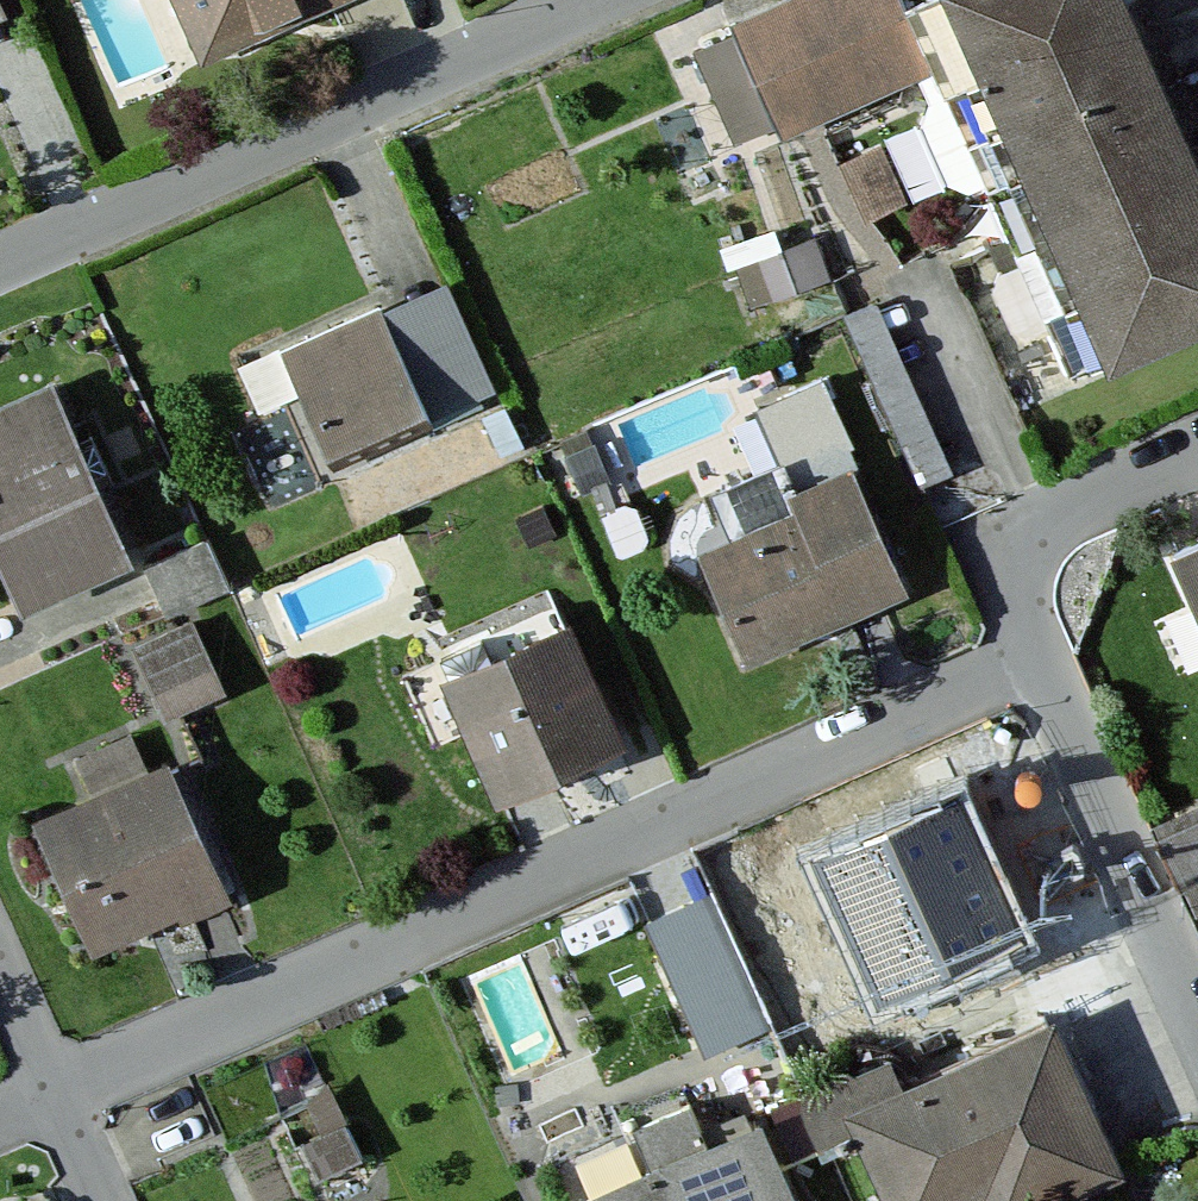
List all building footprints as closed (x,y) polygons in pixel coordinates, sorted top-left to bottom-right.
[(201,63),(352,0),(174,0),(201,63)] [(733,27),(782,138),(929,73),(897,0),(793,0),(733,27)] [(1110,371),(1197,332),(1197,185),(1116,0),(945,0),(1110,371)] [(880,149),(839,166),(863,222),(904,204),(880,149)] [(815,243),(741,268),(755,309),(829,283),(815,243)] [(446,288),(381,317),(428,422),(494,393),(446,288)] [(378,311),(283,354),(332,465),(428,422),(381,317),(378,311)] [(793,467),(861,441),(832,366),(764,393),(793,467)] [(0,412),(0,566),(16,604),(123,559),(51,391),(0,412)] [(791,519),(703,557),(748,663),(905,597),(851,471),(783,500),(791,519)] [(205,543),(144,571),(166,618),(226,590),(205,543)] [(1171,561),(1197,619),(1197,549),(1171,561)] [(191,623),(133,650),(167,721),(224,695),(191,623)] [(571,635),(445,689),(496,807),(622,753),(571,635)] [(139,724),(86,744),(99,779),(152,759),(139,724)] [(167,772),(38,827),(93,957),(223,902),(167,772)] [(957,780),(803,850),(879,1018),(1033,948),(957,780)] [(1153,831),(1193,918),(1197,916),(1197,809),(1153,831)] [(709,901),(650,925),(706,1056),(768,1028),(709,901)] [(804,1104),(826,1154),(856,1140),(883,1200),(1066,1200),(1118,1178),(1052,1029),(902,1094),(890,1066),(804,1104)] [(312,1183),(362,1161),(330,1091),(281,1112),(312,1183)] [(760,1132),(709,1153),(690,1108),(635,1131),(654,1175),(593,1200),(790,1200),(760,1132)]
